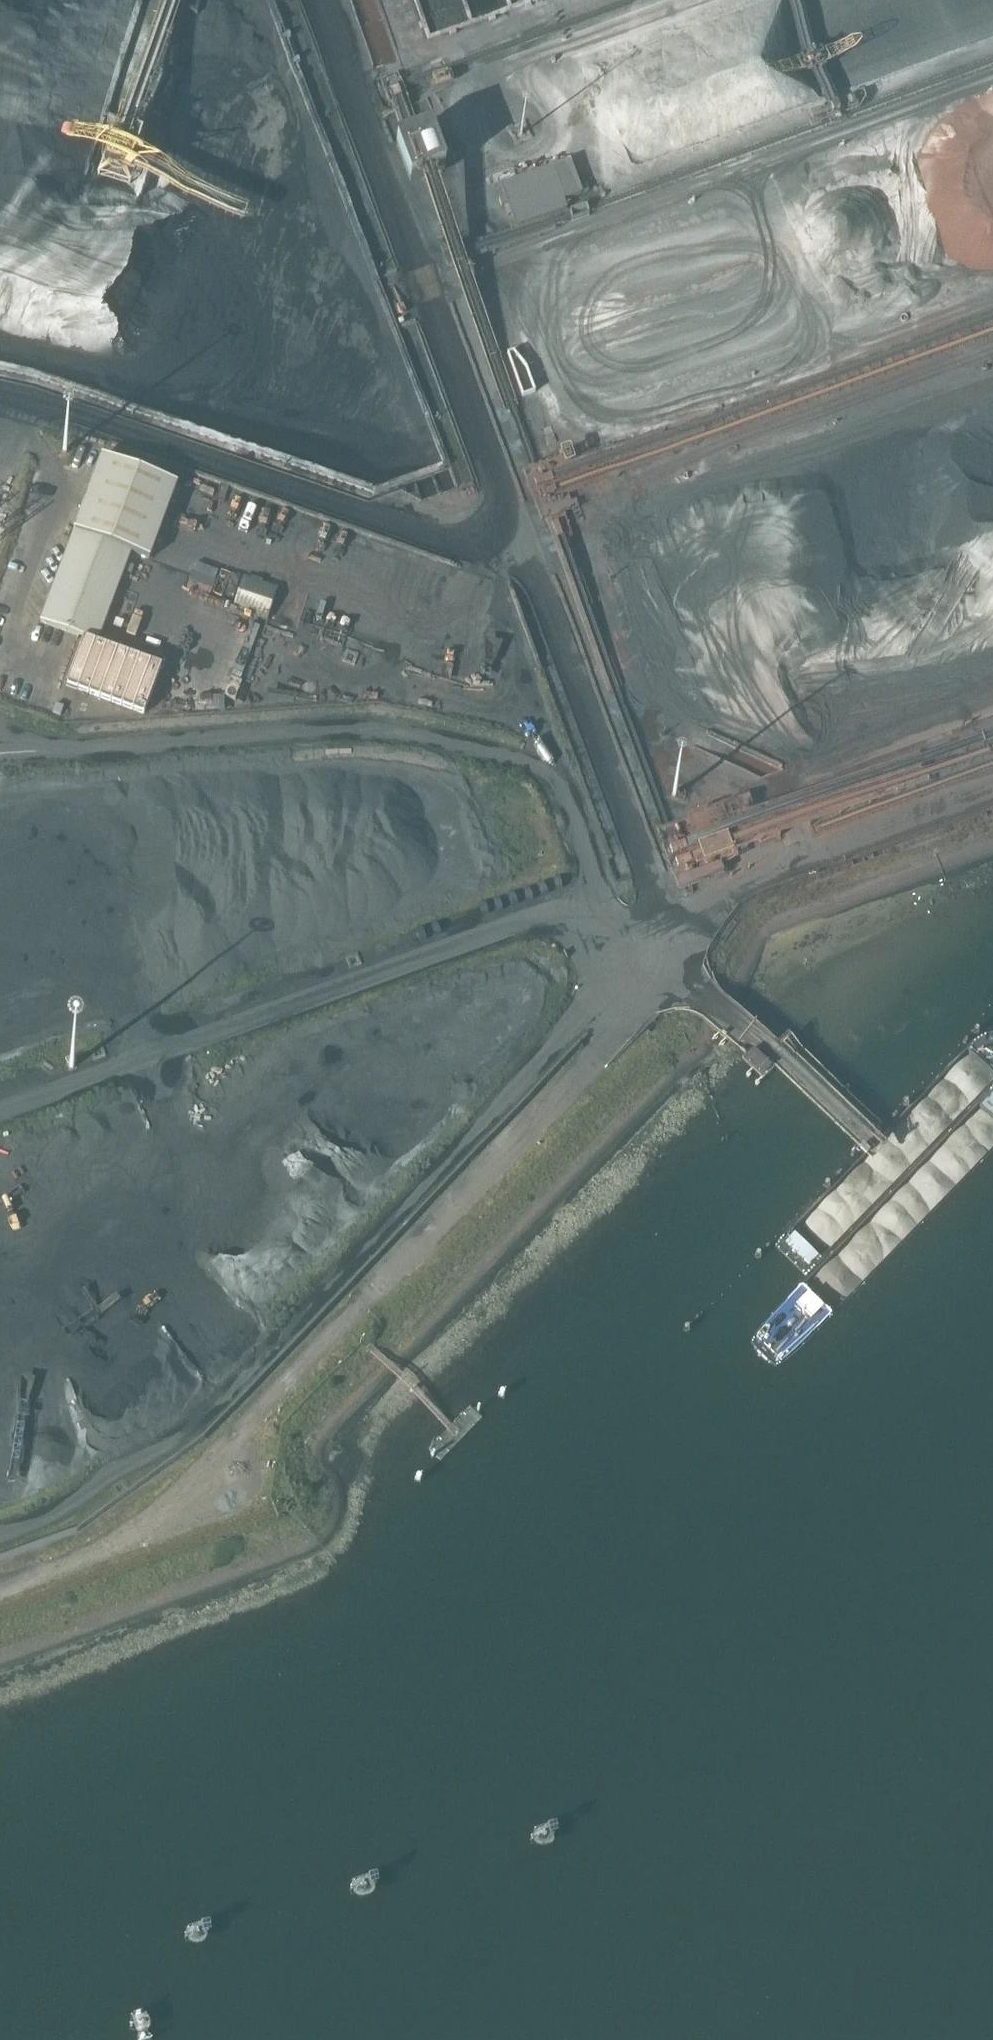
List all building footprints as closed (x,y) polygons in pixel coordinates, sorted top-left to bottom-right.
[(392,44),(377,0),(353,0),(370,51),(392,44)] [(444,169),(430,131),(395,144),(409,182),(444,169)] [(563,200),(582,194),(569,160),(532,173),(531,170),(517,175),(518,178),(500,185),(504,196),(498,199),(501,207),(507,205),(515,227),(566,209),(563,200)] [(175,484),(100,457),(40,622),(83,638),(97,643),(130,553),(148,559),(175,484)] [(277,589),(242,577),(232,607),(267,619),(277,589)] [(481,638),(425,617),(409,658),(466,679),(481,638)] [(83,638),(65,686),(143,715),(149,699),(161,667),(127,654),(97,643),(83,638)] [(770,1072),(764,1067),(752,1055),(745,1062),(744,1064),(762,1081),(770,1072)]
